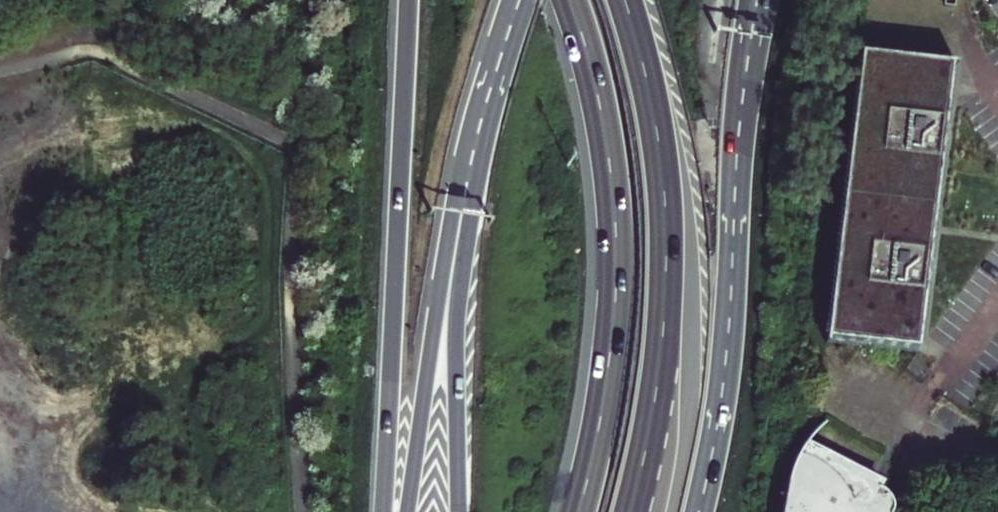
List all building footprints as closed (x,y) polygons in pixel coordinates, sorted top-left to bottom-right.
[(949,64),(860,54),(830,334),(938,340),(940,318),(950,231),(963,111),(945,92),(949,64)] [(806,442),(795,461),(790,474),(782,511),(891,511),(893,508),(892,502),(887,493),(867,480),(871,475),(806,442)]
